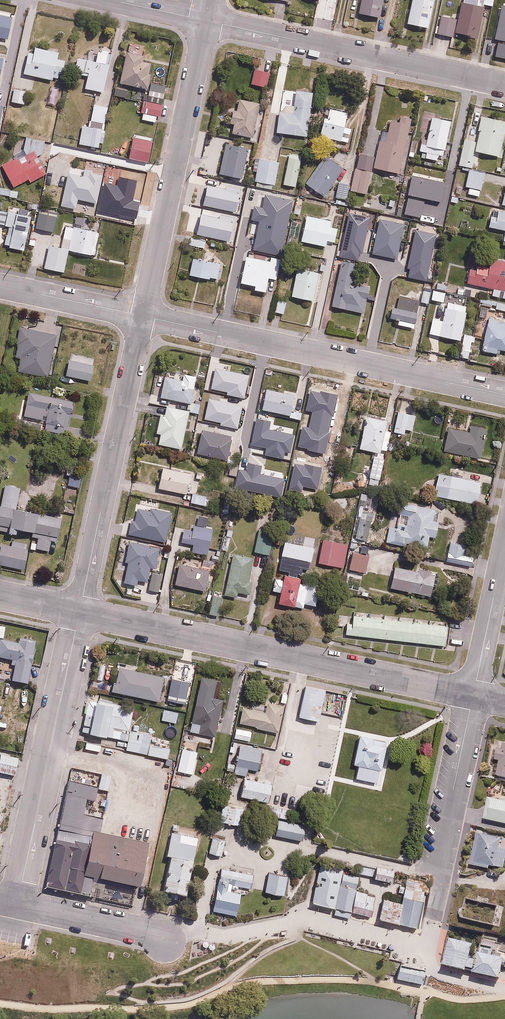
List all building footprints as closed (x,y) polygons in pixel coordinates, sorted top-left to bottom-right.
[(356,13),(380,16),(382,0),(357,0),(356,13)] [(432,0),(409,0),(405,23),(427,28),(432,0)] [(434,34),(454,37),(454,34),(476,37),(482,3),(499,6),(500,0),(459,0),(456,17),(437,14),(434,34)] [(501,9),(497,22),(504,25),(504,11),(501,9)] [(13,16),(0,13),(0,37),(7,39),(13,16)] [(59,58),(60,50),(35,45),(34,54),(29,53),(25,75),(53,80),(54,77),(63,79),(67,60),(59,58)] [(94,60),(79,56),(74,73),(90,77),(87,89),(104,94),(113,61),(108,60),(111,49),(98,45),(94,60)] [(165,85),(169,64),(142,59),(143,54),(128,51),(122,82),(149,87),(150,82),(165,85)] [(267,88),(270,73),(251,69),(248,84),(267,88)] [(28,91),(15,87),(11,102),(24,105),(28,91)] [(149,89),(147,102),(163,105),(165,92),(149,89)] [(306,137),(311,91),(293,90),(291,110),(279,109),(276,134),(306,137)] [(237,108),(230,107),(227,121),(234,123),(232,133),(252,137),(258,103),(238,99),(237,108)] [(98,147),(108,103),(96,100),(91,120),(85,118),(79,142),(98,147)] [(143,102),(141,112),(144,113),(143,118),(157,120),(157,115),(161,115),(163,105),(147,102),(143,102)] [(343,125),(346,111),(324,107),(318,136),(348,142),(351,127),(343,125)] [(450,120),(429,116),(424,143),(418,142),(415,156),(437,160),(437,156),(443,157),(450,120)] [(499,156),(504,129),(504,122),(481,116),(475,141),(463,138),(457,164),(470,167),(473,150),(499,156)] [(413,126),(386,119),(373,166),(400,174),(413,126)] [(153,138),(135,134),(130,158),(149,162),(153,138)] [(47,174),(37,156),(41,154),(43,151),(45,139),(26,136),(24,148),(28,154),(22,157),(19,150),(0,161),(15,187),(29,179),(31,183),(47,174)] [(240,178),(248,148),(226,143),(218,172),(240,178)] [(364,194),(372,156),(356,152),(348,190),(364,194)] [(295,187),(300,156),(287,154),(281,185),(295,187)] [(322,196),(343,169),(324,154),(303,182),(322,196)] [(278,163),(260,159),(254,184),(272,188),(278,163)] [(483,172),(467,169),(464,185),(480,189),(483,172)] [(143,176),(121,171),(116,189),(139,195),(143,176)] [(89,178),(70,173),(62,206),(77,210),(79,202),(85,204),(86,200),(97,203),(104,175),(90,172),(89,178)] [(229,180),(203,174),(201,183),(226,189),(229,180)] [(345,201),(348,184),(336,182),(333,198),(345,201)] [(234,193),(219,191),(217,209),(232,211),(234,193)] [(11,207),(10,212),(0,210),(0,211),(0,224),(9,226),(4,245),(24,250),(33,213),(11,207)] [(491,207),(487,228),(503,231),(501,240),(504,241),(504,210),(491,207)] [(54,231),(58,215),(40,211),(36,227),(54,231)] [(328,226),(330,219),(304,214),(299,241),(325,245),(326,240),(335,242),(337,228),(328,226)] [(358,224),(341,222),(339,240),(356,243),(358,224)] [(63,224),(60,247),(69,249),(97,252),(100,229),(63,224)] [(205,239),(188,234),(186,244),(203,248),(205,239)] [(60,247),(49,246),(46,268),(66,271),(69,249),(60,247)] [(267,259),(244,255),(239,282),(253,284),(252,289),(265,291),(267,278),(274,280),(278,257),(268,256),(267,259)] [(220,264),(192,258),(189,274),(217,280),(220,264)] [(470,285),(491,289),(490,295),(504,298),(504,264),(475,259),(470,285)] [(362,313),(367,286),(352,283),(355,264),(340,260),(330,306),(362,313)] [(313,300),(317,272),(295,268),(290,297),(313,300)] [(415,323),(419,300),(398,297),(397,304),(389,303),(386,319),(415,323)] [(282,314),(284,300),(275,299),(273,312),(282,314)] [(459,341),(466,305),(445,301),(442,319),(431,317),(428,335),(459,341)] [(504,350),(504,321),(486,318),(481,350),(495,352),(496,348),(504,350)] [(18,328),(15,345),(18,345),(16,357),(23,358),(20,372),(50,377),(56,334),(18,328)] [(92,381),(95,366),(92,365),(93,357),(71,353),(67,377),(92,381)] [(189,403),(194,375),(181,373),(181,377),(163,374),(159,398),(189,403)] [(246,381),(215,375),(210,398),(242,405),(246,381)] [(294,395),(264,388),(259,409),(288,416),(294,395)] [(75,400),(28,389),(20,426),(66,437),(75,400)] [(314,433),(328,436),(328,433),(334,435),(338,420),(333,419),(337,404),(310,398),(303,427),(315,430),(314,433)] [(163,414),(159,413),(156,433),(160,434),(158,445),(180,449),(187,410),(165,406),(163,414)] [(208,420),(210,413),(198,411),(195,426),(218,431),(220,423),(208,420)] [(412,431),(415,415),(395,411),(391,433),(403,435),(404,429),(412,431)] [(384,451),(389,427),(385,426),(386,420),(364,416),(358,449),(378,453),(378,450),(384,451)] [(479,458),(484,428),(468,425),(468,430),(446,427),(441,452),(479,458)] [(241,449),(245,428),(238,426),(233,447),(241,449)] [(340,440),(329,438),(324,465),(335,467),(340,440)] [(379,479),(383,459),(372,456),(367,476),(379,479)] [(189,473),(161,467),(158,488),(185,493),(189,473)] [(481,480),(437,473),(433,496),(477,503),(481,480)] [(1,529),(18,533),(19,528),(34,531),(33,535),(38,536),(36,547),(49,550),(51,539),(59,541),(63,517),(18,508),(22,486),(2,482),(0,492),(0,533),(1,529)] [(209,498),(192,493),(190,502),(206,507),(209,498)] [(392,542),(426,548),(428,537),(434,538),(437,521),(431,520),(433,508),(409,504),(406,519),(397,517),(392,542)] [(151,508),(150,511),(137,509),(134,520),(131,519),(127,536),(164,544),(170,512),(151,508)] [(182,523),(185,510),(176,508),(173,521),(182,523)] [(367,539),(373,511),(360,508),(353,536),(367,539)] [(184,524),(180,543),(191,545),(190,551),(207,554),(211,528),(184,524)] [(269,555),(272,532),(257,530),(254,552),(269,555)] [(464,539),(449,537),(445,561),(460,564),(464,539)] [(346,543),(321,539),(317,563),(342,567),(346,543)] [(296,572),(300,573),(301,567),(308,568),(312,545),(282,540),(278,569),(287,571),(287,575),(295,576),(296,572)] [(159,547),(128,541),(125,553),(121,552),(118,568),(125,569),(122,582),(136,585),(138,579),(146,581),(149,565),(155,566),(159,547)] [(3,544),(0,556),(0,564),(25,570),(29,550),(3,544)] [(251,559),(230,554),(222,594),(237,597),(238,593),(243,594),(242,598),(247,599),(251,582),(246,581),(251,559)] [(368,556),(350,554),(349,568),(367,570),(368,556)] [(212,570),(179,558),(171,581),(205,592),(212,570)] [(435,574),(392,567),(388,590),(431,598),(435,574)] [(161,572),(151,571),(151,589),(160,589),(161,572)] [(274,592),(279,592),(278,603),(304,606),(304,605),(315,607),(318,587),(299,584),(300,578),(282,576),(281,579),(275,579),(274,592)] [(224,595),(212,592),(207,611),(218,614),(224,595)] [(444,618),(349,613),(347,636),(443,642),(444,618)] [(15,666),(12,681),(28,684),(36,642),(19,639),(18,644),(1,641),(0,647),(0,659),(11,661),(10,665),(15,666)] [(119,667),(113,691),(157,701),(163,677),(119,667)] [(185,703),(188,682),(171,679),(168,700),(185,703)] [(214,686),(199,683),(188,728),(214,734),(222,701),(211,698),(214,686)] [(318,720),(324,690),(306,686),(300,717),(318,720)] [(243,707),(239,721),(276,733),(284,707),(254,697),(250,709),(243,707)] [(134,708),(88,701),(82,734),(126,741),(124,749),(167,758),(170,740),(130,731),(134,708)] [(178,709),(163,707),(161,720),(175,722),(178,709)] [(253,730),(235,726),(233,737),(250,740),(253,730)] [(387,741),(358,734),(351,761),(343,759),(340,776),(368,783),(369,778),(378,780),(387,741)] [(501,743),(500,750),(496,749),(494,758),(499,759),(496,774),(504,776),(504,744),(501,743)] [(246,775),(248,767),(257,769),(261,749),(238,746),(234,773),(246,775)] [(197,751),(181,748),(176,772),(193,775),(197,751)] [(0,752),(0,773),(17,774),(19,753),(0,752)] [(240,796),(266,802),(270,783),(244,777),(240,796)] [(104,792),(65,783),(40,888),(85,899),(89,880),(132,890),(142,848),(93,836),(104,792)] [(486,798),(482,819),(504,823),(504,802),(486,798)] [(245,807),(222,804),(219,822),(242,826),(245,807)] [(305,826),(277,820),(273,834),(301,841),(305,826)] [(474,832),(467,865),(487,869),(488,864),(501,867),(504,850),(504,849),(495,846),(497,837),(474,832)] [(161,892),(184,897),(197,839),(170,833),(165,857),(168,858),(161,892)] [(212,837),(208,852),(221,856),(225,840),(212,837)] [(343,871),(320,866),(312,902),(311,904),(334,909),(342,874),(343,871)] [(393,871),(377,868),(374,880),(390,883),(393,871)] [(243,887),(249,889),(252,876),(220,869),(217,882),(243,887)] [(259,878),(258,889),(264,890),(263,892),(282,895),(285,876),(268,873),(267,879),(259,878)] [(358,878),(342,874),(334,909),(350,913),(355,892),(358,878)] [(420,883),(407,880),(401,904),(397,923),(416,928),(418,917),(424,892),(421,891),(421,889),(419,888),(420,883)] [(240,894),(216,889),(212,911),(235,916),(240,894)] [(375,897),(355,892),(350,913),(370,917),(375,897)] [(464,898),(459,918),(493,926),(498,905),(464,898)] [(401,904),(383,899),(378,919),(397,923),(401,904)] [(350,913),(334,909),(332,916),(349,920),(350,913)] [(477,950),(504,957),(504,932),(483,927),(477,950)] [(471,943),(447,938),(441,965),(464,971),(465,967),(467,959),(471,943)] [(502,958),(476,952),(474,960),(467,959),(465,967),(472,969),(471,973),(497,979),(502,958)] [(425,971),(400,966),(397,981),(422,986),(425,971)]
